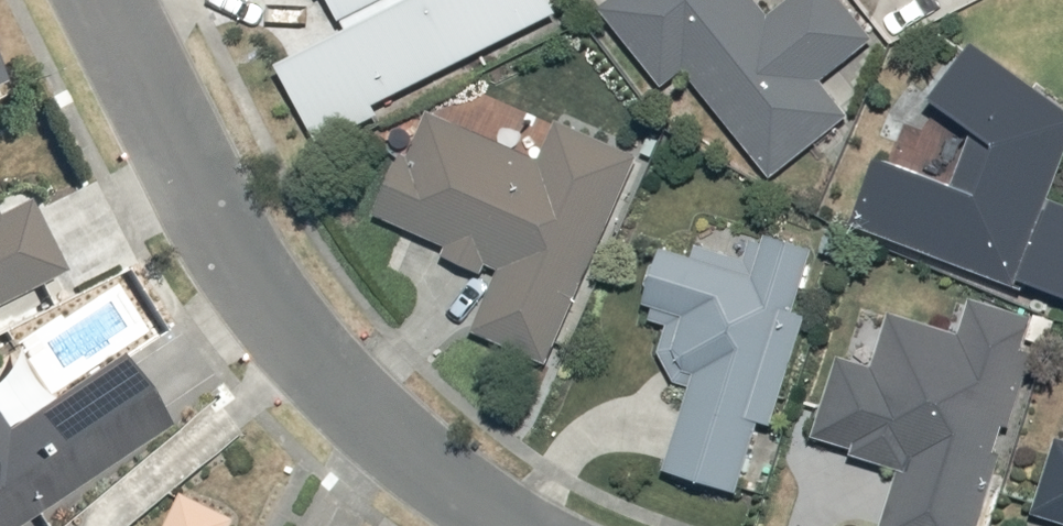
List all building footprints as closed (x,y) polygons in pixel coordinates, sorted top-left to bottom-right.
[(330,147),(573,19),(563,0),(339,0),(356,33),(288,68),(330,147)] [(675,92),(691,78),(781,185),(859,120),(838,96),(853,84),(845,75),(886,41),(851,0),(801,0),(778,19),(761,0),(628,0),(629,1),(612,16),(675,92)] [(893,32),(965,0),(879,0),(893,32)] [(976,132),(953,191),(885,163),(858,228),(1021,299),(1062,188),(1062,109),(980,55),(943,111),(976,132)] [(435,113),(384,218),(453,252),(450,257),(489,276),(492,270),(505,277),(478,333),(550,368),(650,164),(564,122),(543,166),(435,113)] [(41,317),(28,290),(63,274),(33,210),(4,224),(0,216),(0,336),(41,317)] [(1035,285),(1062,295),(1062,211),(1062,210),(1035,285)] [(817,258),(704,230),(699,259),(669,254),(656,330),(672,332),(671,334),(670,336),(669,338),(669,339),(668,341),(668,343),(667,345),(667,347),(667,349),(667,351),(667,353),(667,355),(667,357),(668,359),(668,361),(669,363),(669,364),(670,366),(671,368),(672,370),(673,372),(674,373),(675,375),(676,376),(678,378),(679,379),(680,380),(682,382),(684,383),(685,384),(687,385),(689,386),(691,386),(692,387),(694,388),(672,477),(751,497),(770,422),(788,427),(815,319),(802,316),(817,258)] [(820,439),(907,467),(888,525),(989,525),(1032,391),(1034,320),(978,302),(966,339),(904,318),(885,375),(846,362),(820,439)] [(45,522),(40,513),(170,427),(130,359),(6,431),(0,421),(0,525),(38,525),(45,522)] [(1038,518),(1059,525),(1062,525),(1062,452),(1038,518)] [(249,525),(196,496),(181,525),(249,525)]
